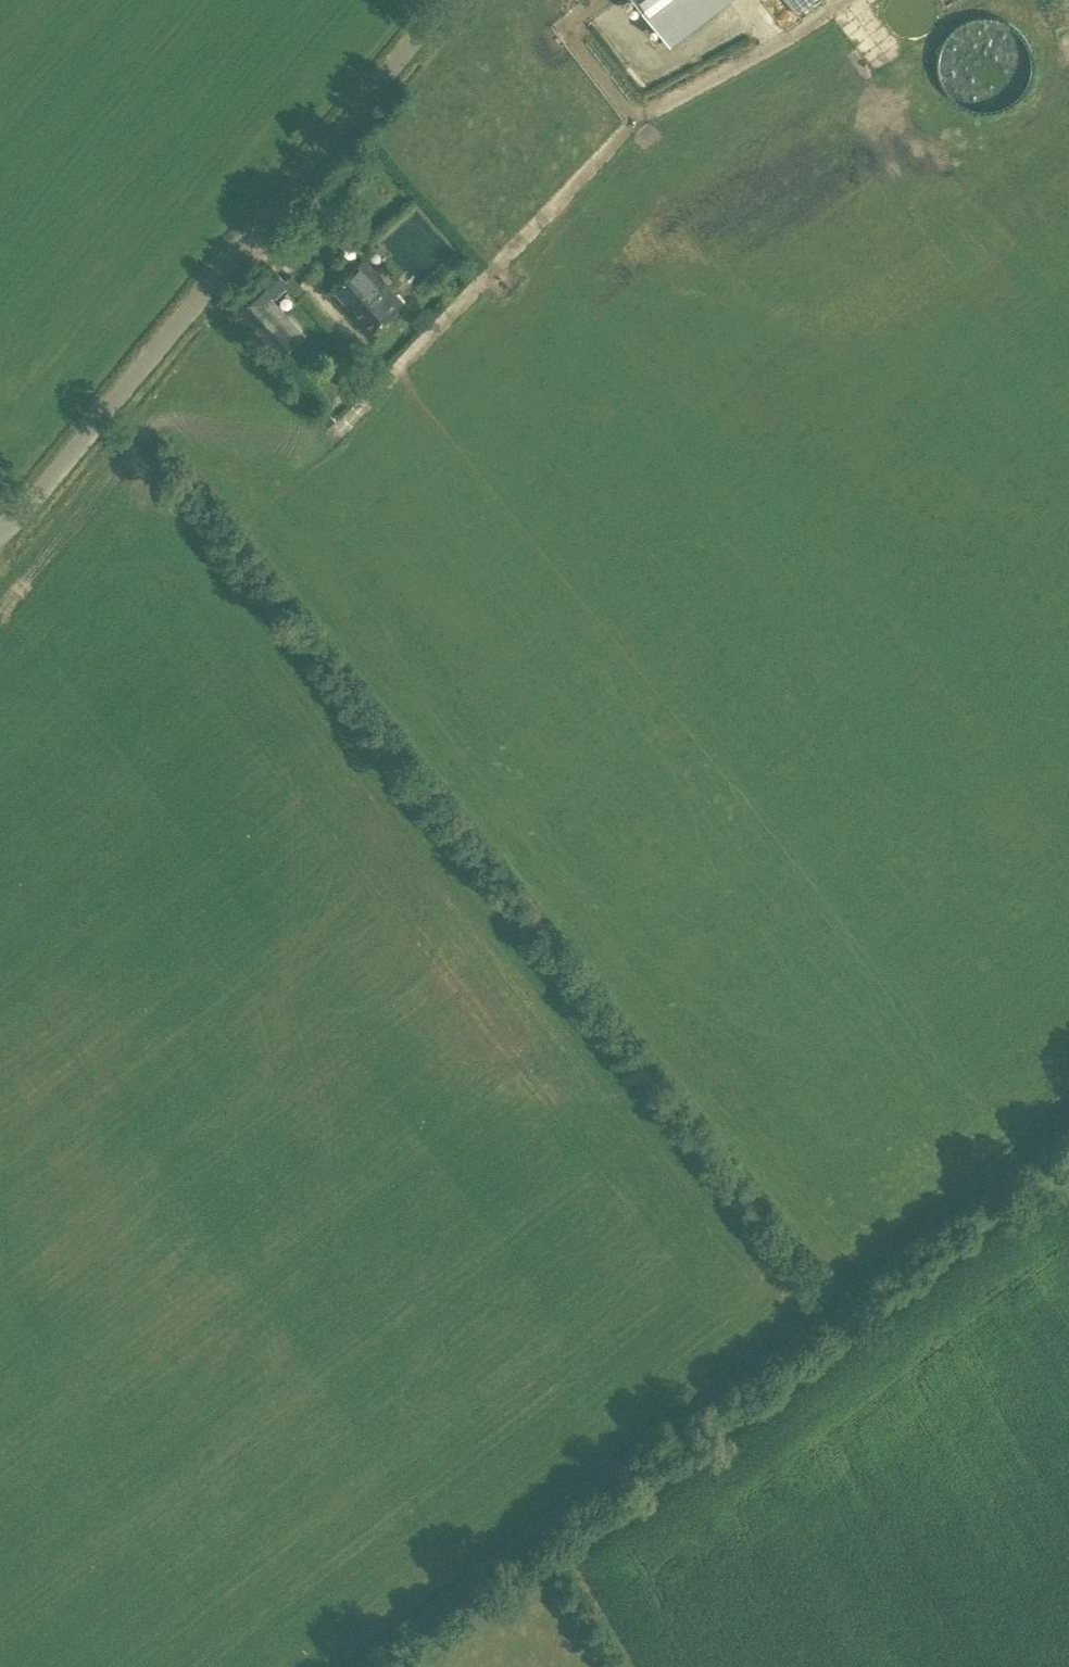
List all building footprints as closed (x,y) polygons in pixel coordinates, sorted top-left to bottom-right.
[(669,44),(729,0),(636,0),(669,44)] [(795,14),(814,0),(785,0),(795,14)] [(367,333),(401,303),(365,261),(330,292),(367,333)] [(255,280),(230,303),(246,321),(271,298),(255,280)] [(288,315),(262,338),(279,356),(305,333),(288,315)] [(325,409),(318,417),(328,427),(336,419),(325,409)]
